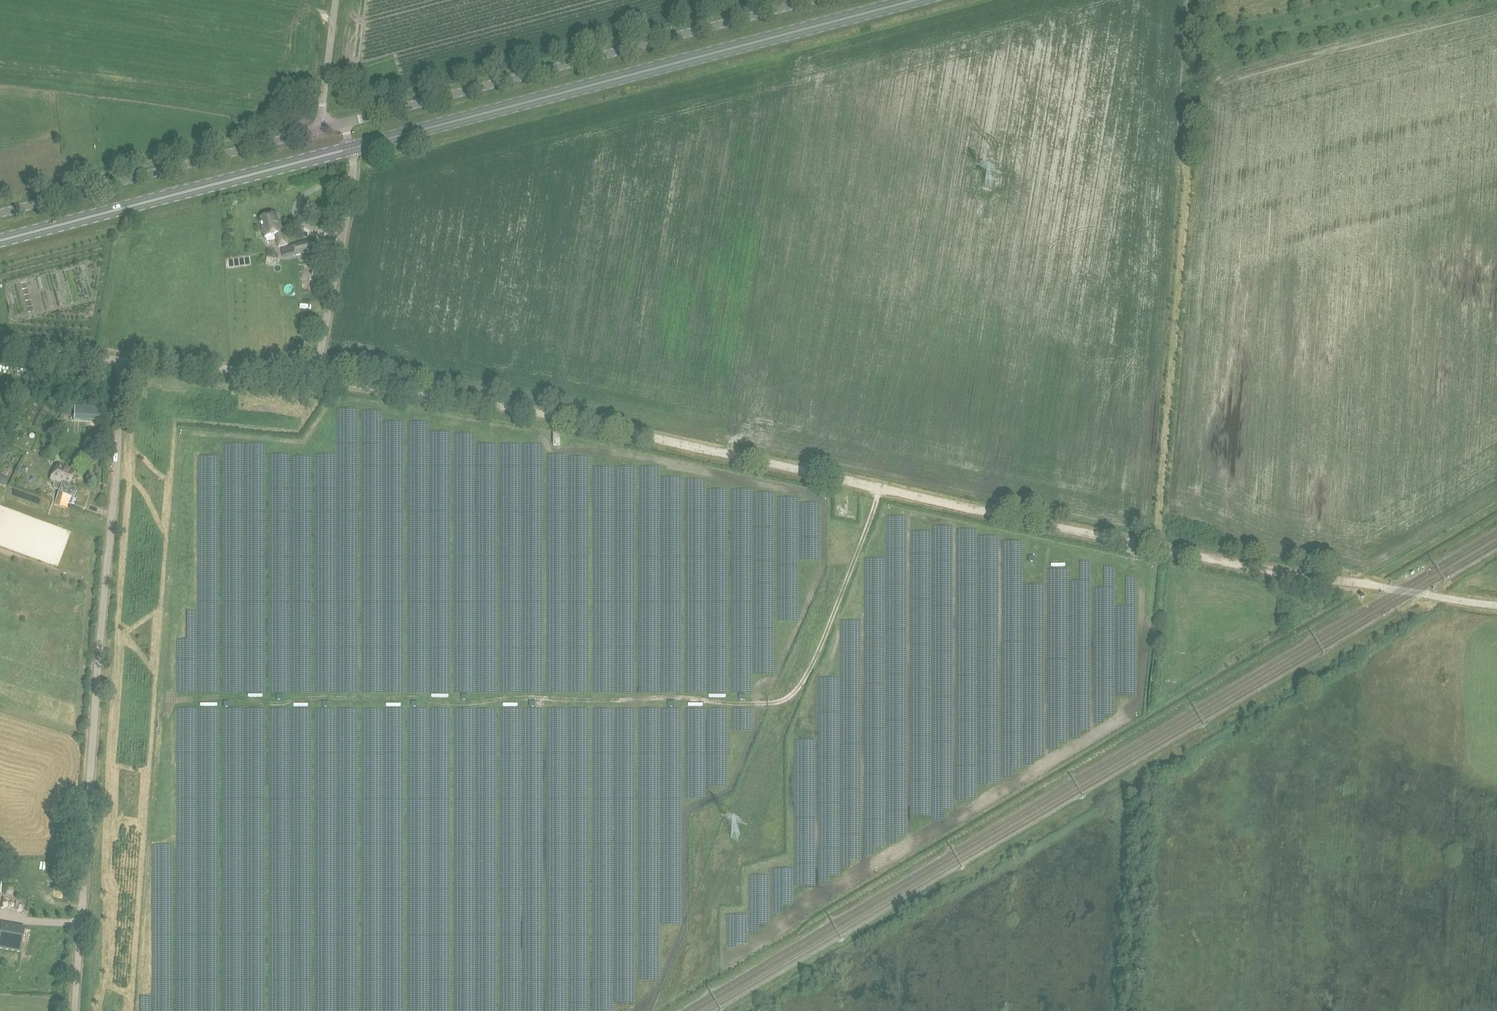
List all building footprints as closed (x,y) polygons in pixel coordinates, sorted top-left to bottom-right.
[(279,247),(287,244),(283,229),(281,230),(277,213),(260,218),(265,237),(275,234),(279,247)] [(296,255),(317,250),(314,240),(294,245),(296,255)] [(76,409),(76,420),(99,419),(99,409),(76,409)] [(48,457),(53,458),(55,449),(47,447),(46,451),(49,452),(48,457)] [(71,487),(68,486),(75,471),(58,463),(50,479),(55,482),(53,486),(54,488),(59,491),(54,503),(68,508),(69,506),(82,511),(91,489),(77,483),(75,490),(70,488),(71,487)] [(0,476),(0,485),(6,487),(9,480),(0,476)] [(22,943),(0,939),(0,948),(21,952),(22,943)] [(36,970),(44,963),(38,957),(31,964),(36,970)]
